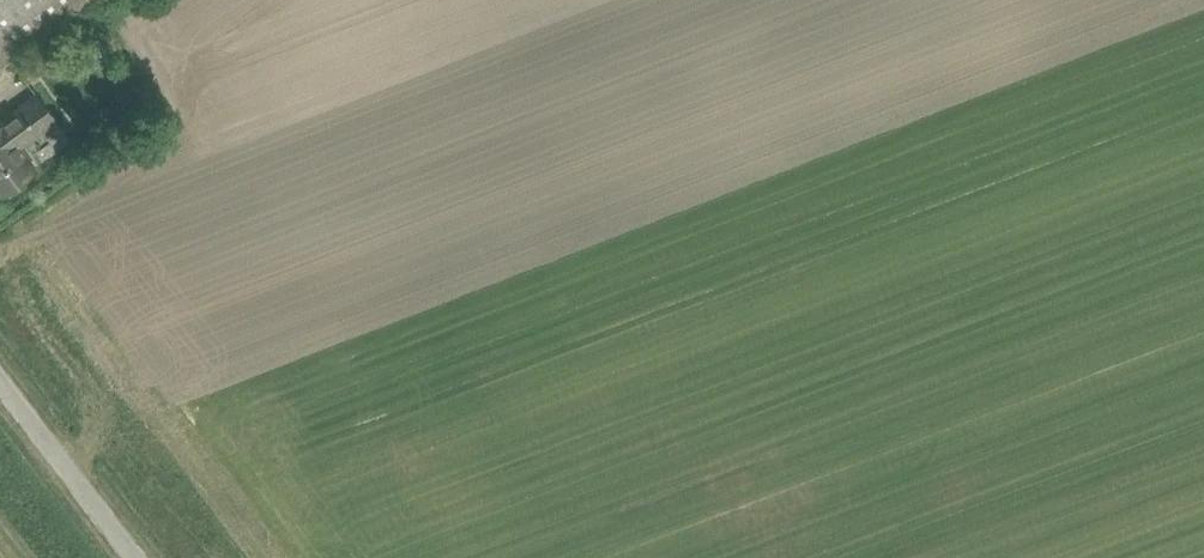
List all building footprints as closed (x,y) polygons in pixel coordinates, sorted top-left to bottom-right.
[(95,0),(0,0),(0,68),(95,0)] [(54,119),(36,95),(17,109),(21,115),(6,126),(4,124),(0,127),(0,191),(2,194),(36,169),(19,145),(54,119)]
